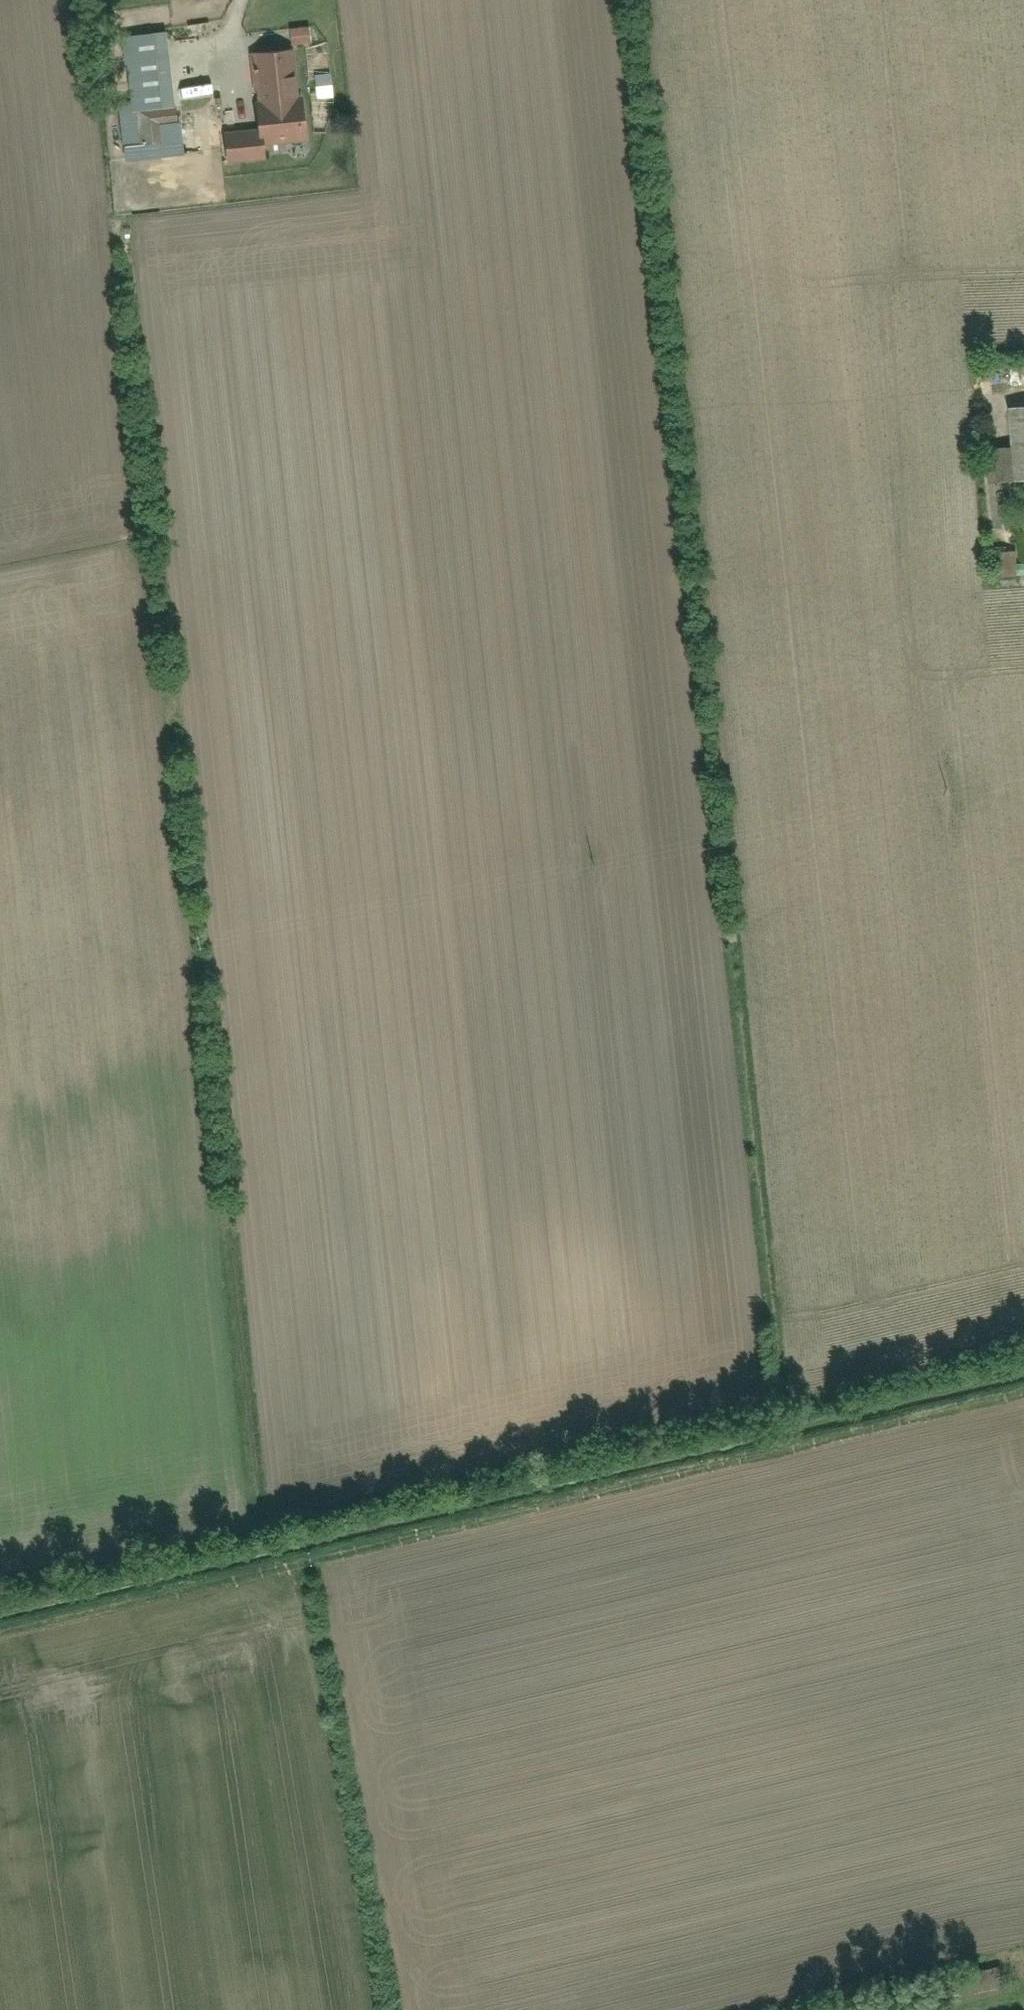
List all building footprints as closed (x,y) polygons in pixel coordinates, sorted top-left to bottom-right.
[(314,28),(290,30),(291,43),(315,42),(314,28)] [(159,105),(153,36),(124,38),(130,111),(145,110),(147,143),(166,142),(165,124),(181,123),(180,103),(159,105)] [(253,50),(260,124),(226,128),(229,160),(268,156),(267,141),(311,137),(302,45),(253,50)] [(1014,408),(1017,449),(991,451),(993,482),(1023,480),(1023,407),(1014,408)] [(1019,552),(993,554),(996,579),(1022,576),(1019,552)]
